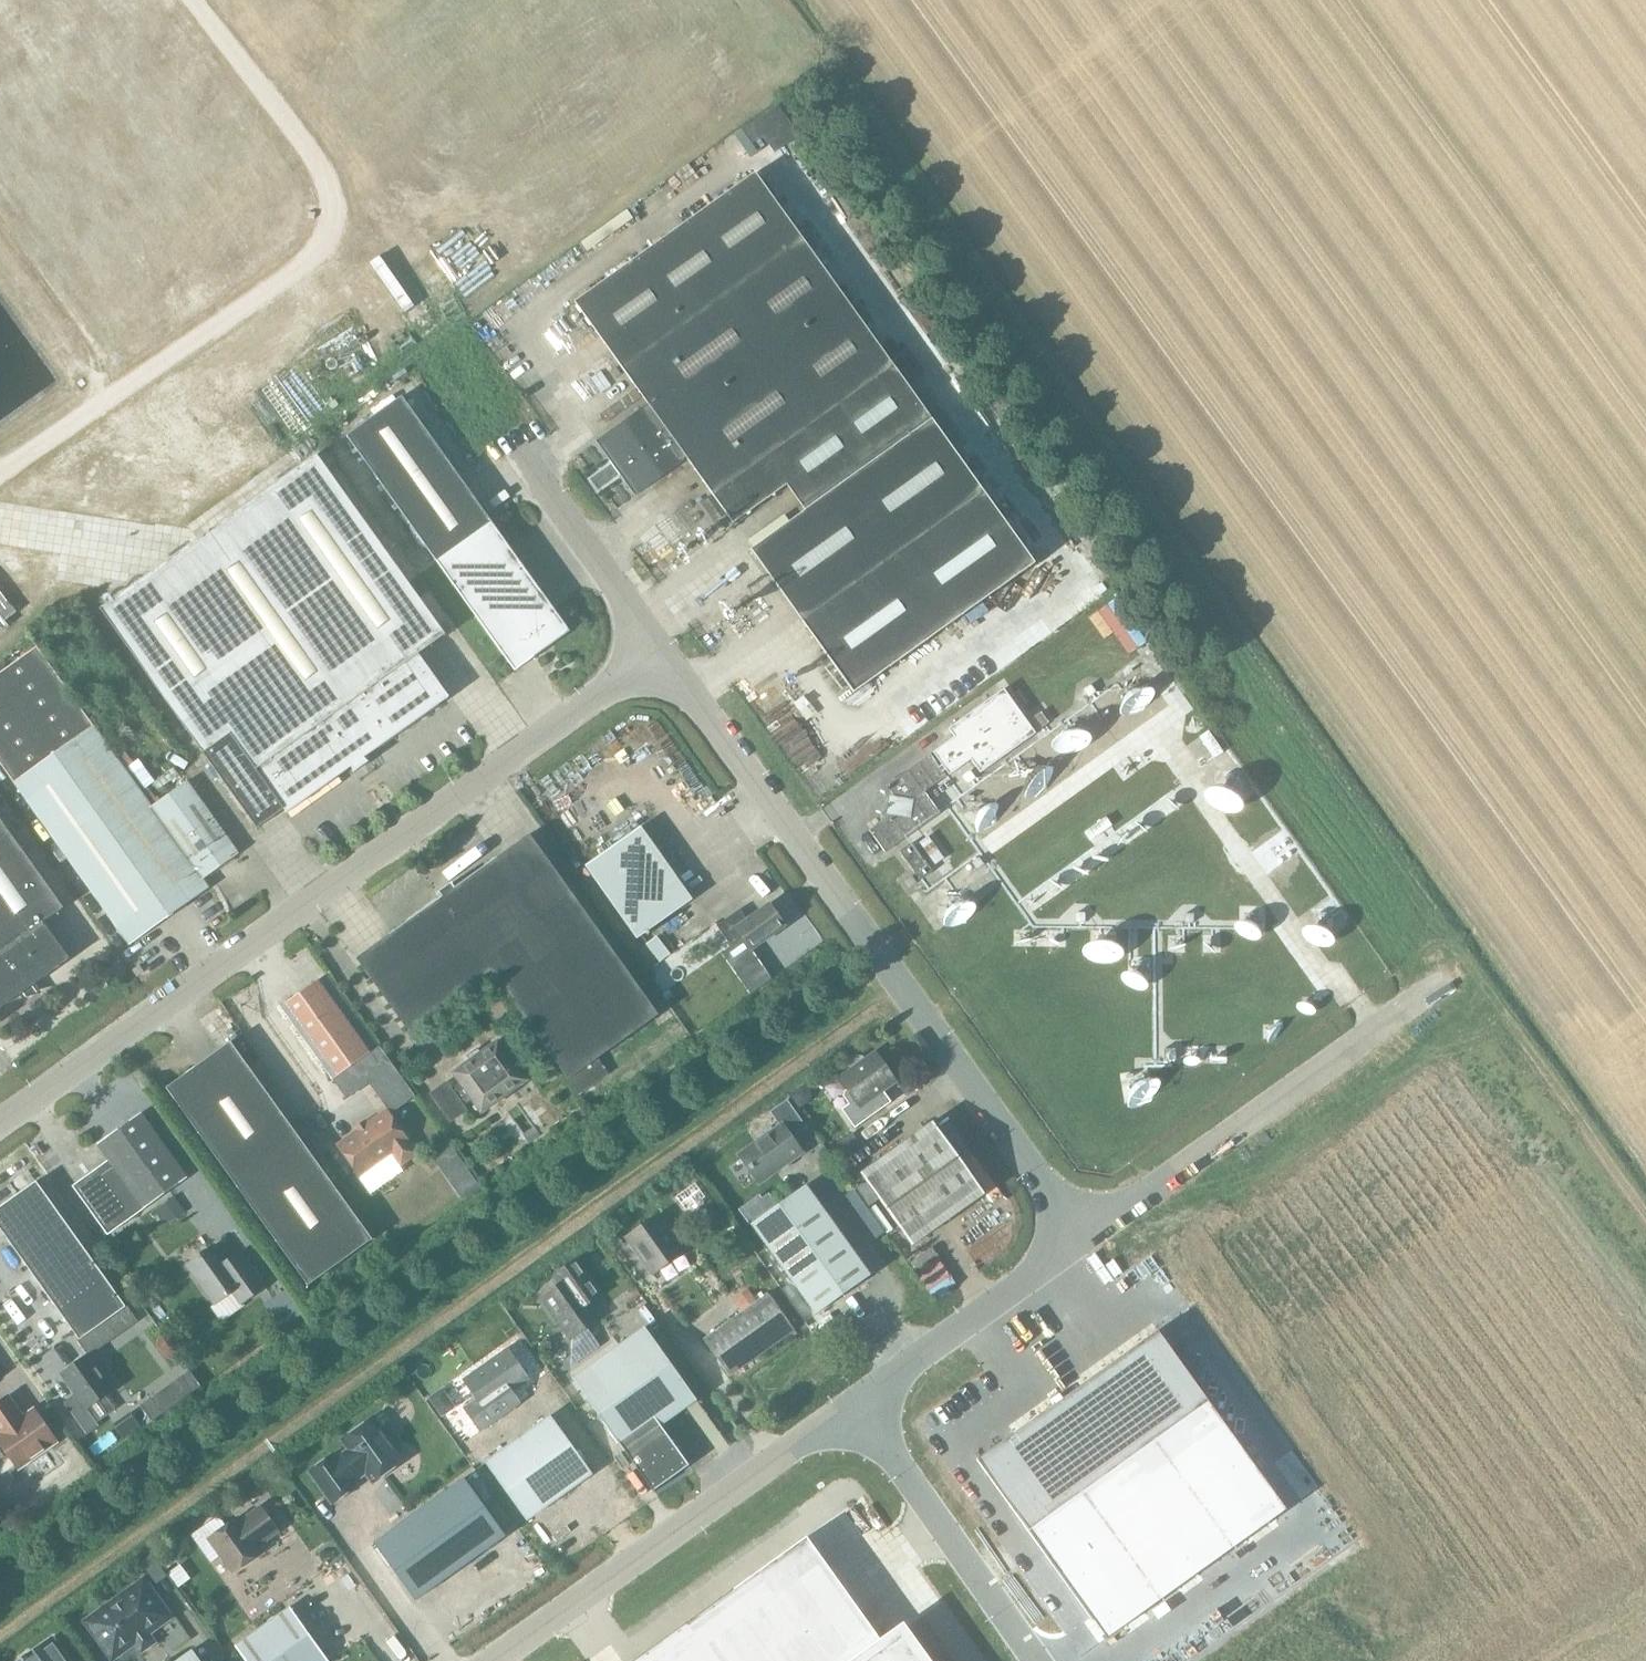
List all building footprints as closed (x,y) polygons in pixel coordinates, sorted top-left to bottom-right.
[(575,303),(621,368),(802,238),(755,174),(575,303)] [(479,236),(435,266),(445,281),(488,250),(479,236)] [(932,421),(802,238),(621,368),(648,405),(595,442),(633,495),(685,457),(733,524),(787,486),(805,512),(932,421)] [(346,436),(515,672),(570,632),(401,397),(346,436)] [(803,623),(985,494),(932,421),(805,512),(751,551),(803,623)] [(446,636),(317,455),(100,609),(257,829),(284,810),(287,813),(351,768),(354,773),(369,762),(365,758),(449,698),(419,655),(446,636)] [(1036,566),(985,494),(803,623),(855,696),(1036,566)] [(130,945),(209,889),(203,880),(151,807),(36,646),(0,672),(0,763),(130,945)] [(478,683),(491,674),(477,653),(464,662),(478,683)] [(942,765),(939,767),(943,772),(946,770),(949,776),(971,760),(980,773),(1036,734),(1004,689),(949,729),(955,737),(933,753),(942,765)] [(869,831),(885,853),(940,814),(924,793),(946,777),(943,772),(939,767),(930,755),(886,786),(902,808),(869,831)] [(151,807),(203,880),(239,854),(187,782),(151,807)] [(69,959),(43,923),(64,908),(0,819),(0,1009),(69,959)] [(637,939),(692,900),(640,827),(585,866),(637,939)] [(659,1015),(530,835),(455,888),(453,885),(453,884),(452,883),(438,893),(439,895),(440,894),(442,898),(356,959),(408,1032),(491,972),(568,1080),(659,1015)] [(932,873),(911,844),(900,852),(920,881),(932,873)] [(739,910),(716,926),(731,947),(743,938),(751,950),(785,926),(769,905),(747,920),(739,910)] [(333,1080),(370,1053),(318,980),(281,1007),(333,1080)] [(230,1042),(166,1088),(308,1286),(372,1240),(230,1042)] [(527,1081),(499,1042),(454,1074),(460,1083),(450,1089),(446,1084),(432,1094),(451,1121),(466,1111),(463,1108),(473,1101),(482,1113),(527,1081)] [(880,1092),(895,1081),(876,1054),(865,1061),(862,1058),(857,1057),(850,1062),(849,1067),(852,1071),(840,1079),(847,1090),(841,1094),(849,1105),(842,1110),(855,1128),(886,1106),(879,1097),(880,1092)] [(1188,1055),(1172,1059),(1175,1072),(1191,1069),(1188,1055)] [(1133,1108),(1161,1105),(1158,1078),(1130,1081),(1133,1108)] [(791,1138),(806,1128),(787,1101),(771,1112),(781,1125),(739,1155),(760,1184),(802,1153),(791,1138)] [(360,1176),(392,1153),(401,1165),(417,1154),(408,1142),(408,1141),(386,1111),(338,1146),(360,1176)] [(187,1178),(141,1114),(97,1145),(109,1161),(144,1210),(187,1178)] [(933,1123),(861,1174),(912,1246),(984,1194),(933,1123)] [(819,1137),(810,1142),(821,1163),(830,1158),(819,1137)] [(108,1236),(144,1210),(109,1161),(73,1187),(108,1236)] [(36,1181),(0,1207),(0,1229),(80,1340),(126,1307),(36,1181)] [(752,1225),(816,1315),(870,1276),(806,1186),(752,1225)] [(652,1274),(683,1252),(657,1216),(627,1238),(652,1274)] [(241,1304),(265,1287),(244,1258),(230,1268),(214,1246),(187,1266),(215,1305),(233,1292),(241,1304)] [(571,1365),(599,1345),(587,1327),(599,1318),(589,1303),(601,1294),(577,1260),(553,1277),(559,1286),(541,1299),(570,1339),(571,1365)] [(794,1330),(769,1294),(704,1340),(729,1376),(794,1330)] [(689,1466),(660,1426),(696,1400),(645,1328),(573,1380),(624,1452),(626,1451),(629,1455),(628,1456),(653,1491),(655,1493),(656,1492),(655,1490),(689,1466)] [(1029,1531),(1209,1402),(1157,1331),(978,1460),(1029,1531)] [(528,1379),(507,1350),(464,1381),(477,1399),(465,1408),(481,1432),(520,1404),(511,1392),(528,1379)] [(113,1390),(88,1355),(61,1375),(75,1395),(64,1402),(87,1435),(99,1427),(96,1423),(114,1410),(104,1396),(113,1390)] [(21,1473),(59,1446),(38,1416),(22,1427),(17,1420),(21,1417),(11,1403),(0,1410),(0,1434),(4,1440),(0,1443),(21,1473)] [(527,1521),(592,1474),(550,1416),(485,1463),(527,1521)] [(401,1462),(371,1420),(344,1440),(351,1449),(335,1461),(332,1457),(312,1471),(334,1502),(354,1488),(351,1484),(367,1472),(374,1482),(401,1462)] [(415,1601),(506,1536),(464,1479),(374,1543),(415,1601)] [(237,1518),(209,1539),(233,1573),(261,1553),(257,1547),(278,1531),(261,1507),(240,1523),(237,1518)] [(902,1632),(884,1645),(880,1639),(807,1537),(634,1660),(923,1660),(902,1632)] [(144,1580),(90,1618),(101,1633),(99,1635),(98,1640),(110,1657),(115,1658),(136,1643),(138,1647),(150,1639),(147,1635),(158,1627),(155,1622),(168,1613),(144,1580)] [(290,1608),(235,1647),(246,1660),(328,1660),(290,1608)] [(53,1639),(29,1656),(27,1654),(22,1658),(23,1660),(22,1660),(68,1660),(53,1639)] [(193,1651),(178,1660),(200,1660),(193,1651)]
